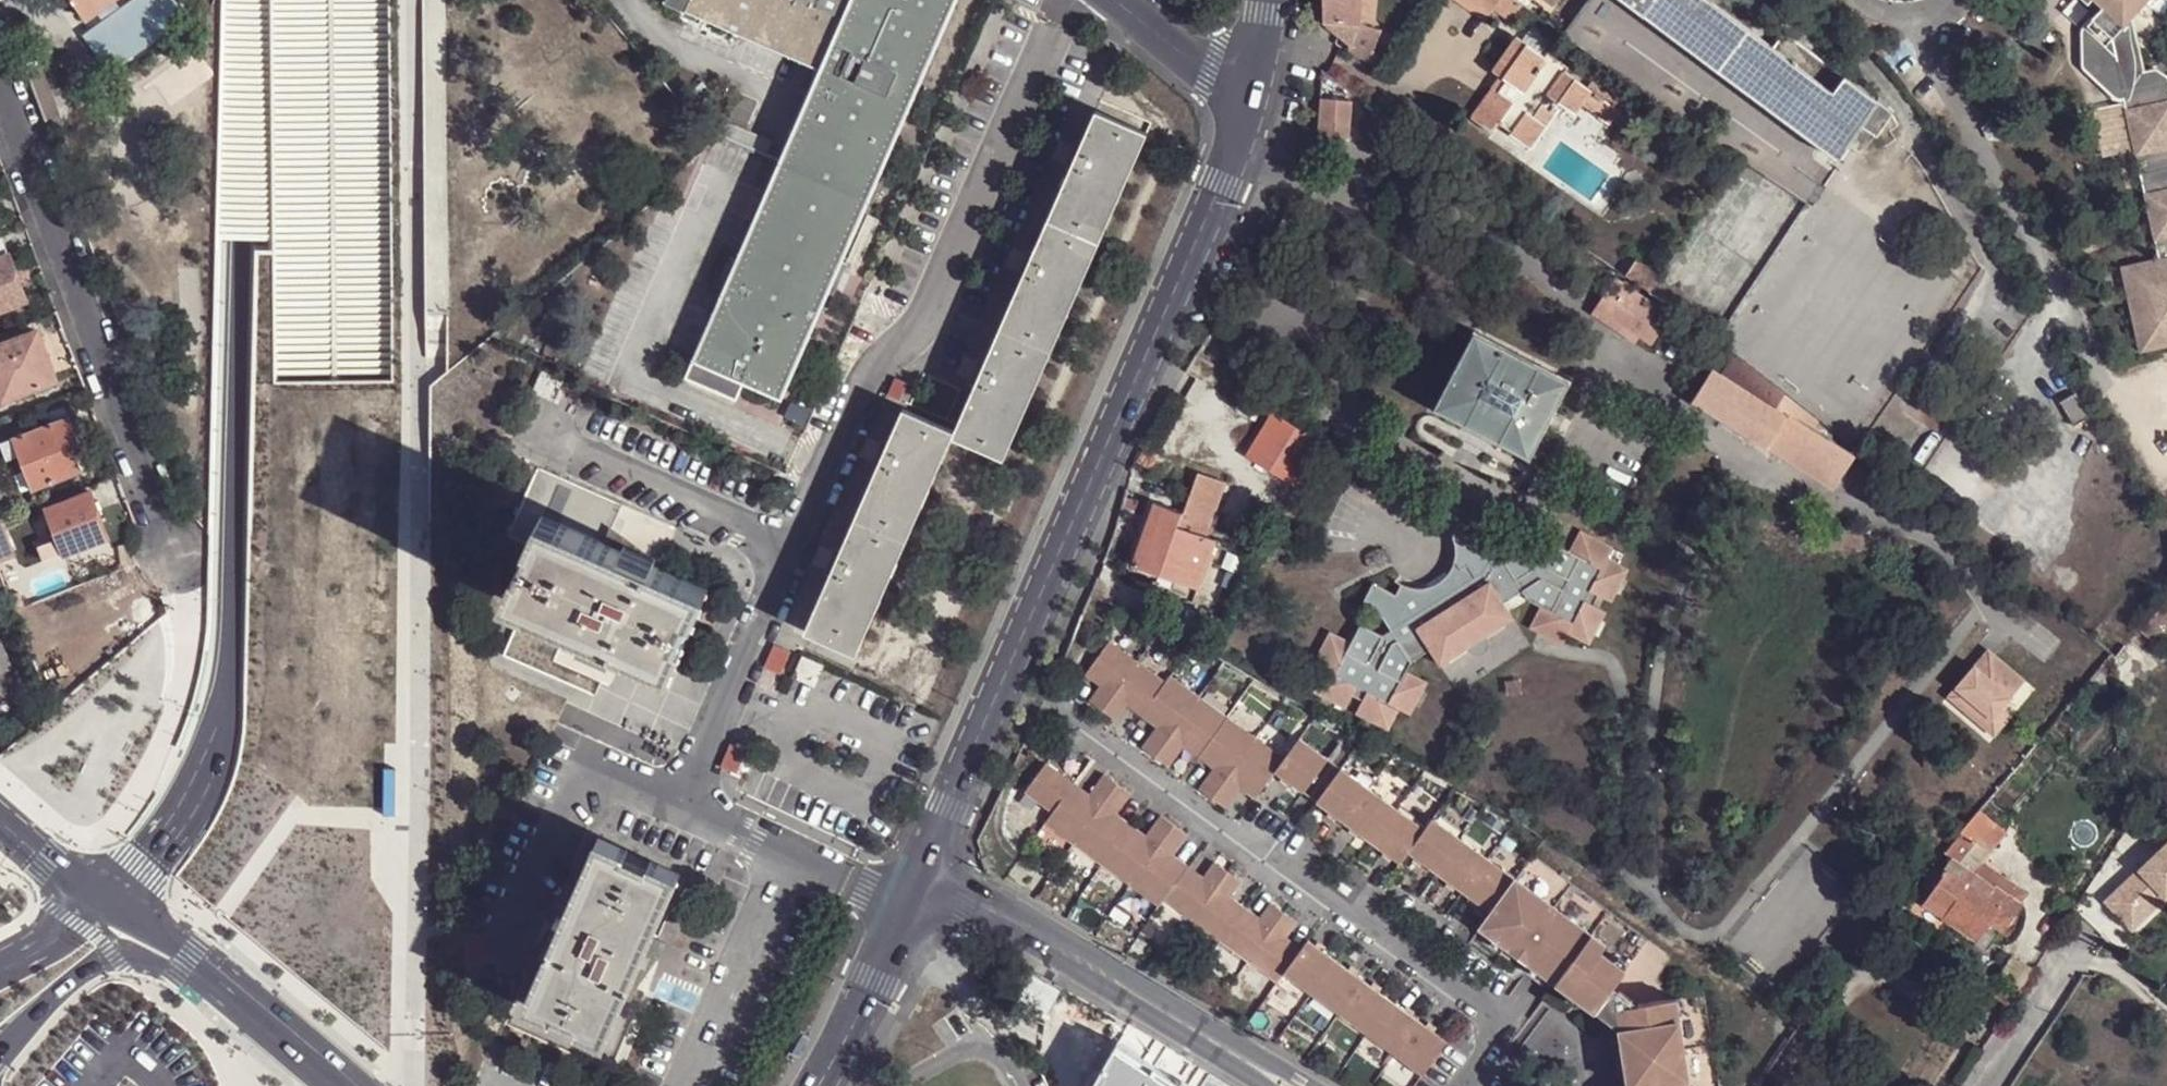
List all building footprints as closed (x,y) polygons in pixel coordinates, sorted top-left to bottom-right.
[(85,17),(98,7),(110,0),(73,0),(85,17)] [(176,0),(132,0),(120,9),(113,0),(110,0),(98,7),(107,19),(87,33),(112,67),(186,14),(176,0)] [(823,65),(692,360),(744,383),(780,398),(956,0),(674,0),(823,65)] [(1322,19),(1358,23),(1360,0),(1322,0),(1322,19)] [(1461,0),(1455,0),(1486,22),(1488,19),(1461,0)] [(1488,19),(1495,9),(1496,7),(1514,20),(1523,6),(1520,4),(1514,0),(1461,0),(1488,19)] [(1781,31),(1770,46),(1710,0),(1622,0),(1839,159),(1848,146),(1875,99),(1781,31)] [(2156,68),(2144,71),(2139,49),(2166,19),(2166,0),(2092,0),(2101,8),(2090,20),(2086,24),(2085,25),(2084,26),(2083,27),(2083,28),(2083,29),(2083,30),(2083,62),(2083,63),(2083,64),(2083,65),(2083,66),(2084,66),(2085,68),(2086,68),(2115,96),(2116,97),(2117,97),(2118,97),(2119,97),(2120,97),(2121,97),(2157,259),(2166,256),(2166,75),(2156,68)] [(1514,20),(1496,7),(1495,9),(1512,22),(1514,20)] [(1348,45),(1346,50),(1366,62),(1370,52),(1379,32),(1363,25),(1358,23),(1322,19),(1323,23),(1348,45)] [(1500,78),(1471,119),(1526,157),(1556,118),(1555,117),(1561,107),(1577,116),(1583,108),(1609,127),(1619,113),(1566,74),(1568,70),(1548,56),(1546,59),(1517,39),(1492,72),(1500,78)] [(1370,52),(1366,62),(1382,72),(1388,63),(1370,52)] [(1596,67),(1600,62),(1590,54),(1586,60),(1596,67)] [(23,64),(44,120),(50,118),(59,115),(38,58),(23,64)] [(1349,137),(1351,100),(1319,97),(1316,135),(1349,137)] [(1875,99),(1848,146),(1861,155),(1875,135),(1877,136),(1894,112),(1875,99)] [(1095,109),(1048,218),(1099,241),(1148,131),(1095,109)] [(63,124),(59,115),(50,118),(54,128),(63,124)] [(1048,218),(1001,326),(1052,349),(1099,241),(1048,218)] [(9,255),(2,237),(0,238),(0,258),(9,255)] [(0,258),(0,311),(26,300),(10,255),(9,255),(0,258)] [(2121,266),(2140,352),(2166,346),(2166,256),(2157,259),(2121,266)] [(1626,279),(1650,295),(1660,277),(1635,263),(1626,279)] [(1671,317),(1615,278),(1596,306),(1638,334),(1652,344),(1671,317)] [(1638,334),(1596,306),(1593,310),(1634,339),(1638,334)] [(959,424),(955,431),(1007,453),(1052,349),(1001,326),(959,424)] [(49,358),(39,330),(6,342),(5,339),(0,341),(1,344),(0,345),(0,392),(3,399),(49,383),(41,361),(49,358)] [(1569,382),(1473,333),(1434,410),(1463,426),(1499,445),(1528,460),(1569,382)] [(1692,401),(1691,402),(1832,488),(1854,454),(1815,430),(1820,421),(1727,347),(1719,340),(1705,361),(1696,355),(1675,390),(1692,401)] [(50,358),(49,358),(41,361),(49,383),(49,384),(58,380),(50,358)] [(744,383),(692,360),(687,372),(692,374),(690,379),(737,399),(744,383)] [(565,378),(545,370),(537,390),(560,399),(564,389),(561,387),(565,378)] [(1311,415),(1322,398),(1315,393),(1304,410),(1311,415)] [(2076,393),(2061,401),(2075,424),(2089,416),(2076,393)] [(903,407),(855,516),(906,539),(955,431),(903,407)] [(1272,412),(1244,456),(1292,486),(1319,442),(1272,412)] [(82,448),(70,416),(30,431),(26,421),(8,428),(13,438),(20,455),(33,490),(83,471),(76,450),(82,448)] [(8,460),(20,455),(13,438),(0,442),(8,460)] [(605,542),(623,503),(539,465),(521,506),(518,512),(513,524),(510,530),(509,533),(530,542),(542,514),(605,542)] [(1182,513),(1153,503),(1130,566),(1197,589),(1215,540),(1204,537),(1224,482),(1196,472),(1182,513)] [(109,537),(92,491),(50,507),(61,537),(67,552),(68,553),(109,537)] [(1122,501),(1120,507),(1134,512),(1138,501),(1123,496),(1122,501)] [(605,542),(542,514),(530,542),(506,594),(527,603),(619,643),(669,665),(681,637),(676,635),(686,611),(690,613),(703,585),(653,563),(605,542)] [(855,516),(808,625),(859,647),(906,539),(855,516)] [(1411,662),(1430,650),(1440,665),(1467,647),(1469,650),(1471,653),(1473,655),(1477,656),(1480,656),(1483,655),(1485,654),(1487,651),(1489,648),(1489,646),(1490,644),(1489,641),(1487,638),(1486,635),(1513,618),(1503,603),(1522,591),(1527,600),(1541,607),(1530,628),(1563,645),(1568,633),(1589,644),(1606,612),(1593,605),(1587,602),(1592,593),(1598,596),(1611,602),(1628,570),(1607,559),(1613,548),(1580,531),(1570,552),(1551,542),(1543,559),(1515,545),(1511,553),(1498,547),(1500,542),(1460,521),(1452,536),(1453,539),(1454,544),(1455,548),(1455,551),(1454,556),(1453,561),(1452,566),(1450,570),(1447,574),(1445,571),(1426,584),(1428,586),(1424,587),(1420,588),(1414,587),(1409,586),(1404,585),(1401,583),(1395,595),(1373,582),(1361,606),(1382,618),(1390,630),(1382,635),(1360,623),(1351,642),(1330,631),(1313,663),(1324,669),(1313,690),(1346,707),(1352,694),(1355,688),(1365,693),(1362,699),(1356,711),(1388,729),(1399,708),(1410,714),(1427,681),(1406,671),(1411,661),(1411,662)] [(67,552),(61,537),(37,545),(43,562),(67,552)] [(708,587),(703,585),(690,613),(691,613),(696,615),(708,587)] [(1592,593),(1587,602),(1593,605),(1598,596),(1592,593)] [(2166,621),(2166,598),(2156,611),(2166,621)] [(597,692),(619,643),(527,603),(505,652),(597,692)] [(690,613),(686,611),(676,635),(681,637),(681,638),(691,613),(690,613)] [(2140,630),(2153,642),(2166,626),(2166,621),(2156,611),(2140,630)] [(0,637),(0,670),(12,666),(2,637),(0,637)] [(681,638),(681,637),(669,665),(673,667),(686,639),(681,638)] [(1101,711),(1137,661),(1109,640),(1088,669),(1098,676),(1100,683),(1088,701),(1101,711)] [(2129,643),(2116,660),(2128,670),(2142,654),(2129,643)] [(1989,649),(1975,665),(1981,670),(1995,654),(1989,649)] [(2026,681),(1995,654),(1981,670),(2012,697),(2026,681)] [(822,665),(803,656),(797,670),(795,674),(814,683),(822,665)] [(1137,661),(1101,711),(1114,720),(1126,705),(1127,703),(1134,703),(1145,710),(1166,681),(1137,661)] [(1975,665),(1948,696),(1969,714),(1977,705),(1993,719),(2003,708),(2012,697),(1981,670),(1975,665)] [(1098,676),(1088,669),(1086,673),(1100,683),(1098,676)] [(1154,757),(1200,694),(1171,674),(1166,681),(1145,710),(1143,713),(1153,720),(1155,727),(1141,747),(1154,757)] [(1365,693),(1355,688),(1352,694),(1362,699),(1365,693)] [(1200,694),(1154,757),(1167,766),(1182,746),(1190,747),(1200,754),(1229,715),(1200,694)] [(2074,698),(2065,708),(2074,716),(2083,705),(2074,698)] [(1126,705),(1140,716),(1143,713),(1145,710),(1134,703),(1127,703),(1126,705)] [(1993,719),(1977,705),(1969,714),(1992,734),(2009,713),(2003,708),(1993,719)] [(1153,720),(1143,713),(1140,716),(1155,727),(1153,720)] [(1229,715),(1200,754),(1210,761),(1213,769),(1198,788),(1211,798),(1257,736),(1229,715)] [(1257,736),(1211,798),(1224,808),(1238,788),(1247,788),(1256,795),(1273,772),(1284,756),(1257,736)] [(1301,793),(1328,757),(1299,736),(1284,756),(1273,772),(1301,793)] [(750,745),(737,740),(728,760),(741,766),(750,745)] [(1190,747),(1182,746),(1197,758),(1200,754),(1190,747)] [(1210,761),(1200,754),(1197,758),(1213,769),(1210,761)] [(1315,802),(1341,766),(1328,757),(1301,793),(1315,802)] [(1055,776),(1063,776),(1046,764),(1044,768),(1055,776)] [(1405,852),(1424,827),(1341,766),(1315,802),(1398,863),(1405,852)] [(1053,813),(1072,787),(1074,784),(1063,776),(1055,776),(1044,768),(1025,792),(1053,813)] [(1074,844),(1117,784),(1104,775),(1089,795),(1081,795),(1072,787),(1053,813),(1045,824),(1074,844)] [(1081,795),(1089,795),(1074,784),(1072,787),(1081,795)] [(1102,865),(1128,829),(1118,822),(1116,815),(1130,794),(1117,784),(1074,844),(1102,865)] [(1247,788),(1238,788),(1253,799),(1256,795),(1247,788)] [(1981,809),(1962,830),(1982,844),(1999,825),(1981,809)] [(1118,822),(1128,829),(1131,826),(1116,815),(1118,822)] [(1131,886),(1174,826),(1161,816),(1146,837),(1138,836),(1128,829),(1102,865),(1131,886)] [(1405,852),(1490,913),(1516,877),(1432,816),(1424,827),(1405,852)] [(1505,835),(1513,824),(1503,817),(1495,827),(1505,835)] [(1138,836),(1146,837),(1131,826),(1128,829),(1138,836)] [(1164,900),(1184,872),(1186,871),(1175,863),(1172,856),(1188,836),(1174,826),(1131,886),(1159,906),(1164,900)] [(1962,830),(1944,851),(1953,857),(1957,859),(1950,869),(1947,866),(1924,899),(1945,914),(1978,937),(1990,920),(1999,925),(2004,930),(2021,905),(2019,904),(1975,874),(1983,864),(1992,851),(1982,844),(1962,830)] [(652,934),(679,873),(650,860),(648,863),(644,874),(620,862),(625,853),(626,849),(599,837),(568,907),(555,936),(550,949),(529,997),(556,1009),(558,1005),(582,1016),(581,1019),(609,1033),(630,985),(631,984),(624,981),(645,933),(651,937),(652,934)] [(2101,902),(2128,930),(2166,894),(2166,842),(2101,902)] [(644,874),(648,863),(625,853),(620,862),(644,874)] [(1175,863),(1186,871),(1188,867),(1172,856),(1175,863)] [(1947,866),(1950,869),(1957,859),(1953,857),(1946,866),(1947,866)] [(1192,921),(1228,872),(1214,862),(1203,878),(1194,879),(1184,872),(1164,900),(1192,921)] [(2027,894),(1983,864),(1975,874),(2019,904),(2027,894)] [(1194,879),(1203,878),(1188,867),(1186,871),(1184,872),(1194,879)] [(1220,940),(1240,913),(1230,906),(1228,898),(1241,882),(1228,872),(1192,921),(1220,940)] [(1490,913),(1481,926),(1507,944),(1518,929),(1523,933),(1527,928),(1541,938),(1538,943),(1543,947),(1532,962),(1532,963),(1557,981),(1596,1009),(1613,983),(1625,967),(1600,950),(1605,942),(1578,923),(1574,929),(1562,921),(1566,915),(1540,895),(1536,901),(1525,894),(1530,888),(1516,877),(1490,913)] [(1540,895),(1530,888),(1525,894),(1536,901),(1540,895)] [(1230,906),(1240,913),(1243,909),(1228,898),(1230,906)] [(1924,899),(1923,902),(1943,916),(1945,914),(1924,899)] [(1247,961),(1283,912),(1270,903),(1257,920),(1249,919),(1240,913),(1220,940),(1247,961)] [(1249,919),(1257,920),(1243,909),(1240,913),(1249,919)] [(1283,974),(1296,954),(1286,947),(1283,939),(1296,922),(1283,912),(1247,961),(1276,982),(1283,974)] [(1578,923),(1566,915),(1562,921),(1574,929),(1578,923)] [(1990,920),(1978,937),(1987,943),(1999,925),(1990,920)] [(1541,938),(1527,928),(1523,933),(1518,929),(1507,944),(1532,962),(1543,947),(1538,943),(1541,938)] [(1299,951),(1283,939),(1286,947),(1296,954),(1299,951)] [(1283,974),(1421,1074),(1445,1041),(1307,940),(1299,951),(1296,954),(1283,974)] [(1193,966),(1178,958),(1171,970),(1186,978),(1193,966)] [(1557,981),(1532,963),(1527,972),(1550,990),(1557,981)] [(1638,1001),(1613,983),(1596,1009),(1619,1026),(1638,1001)] [(1999,998),(2012,1006),(2021,991),(2010,983),(1999,998)] [(1638,1001),(1619,1026),(1629,1083),(1629,1085),(1630,1085),(1690,1085),(1675,995),(1638,1001)] [(526,1003),(553,1015),(556,1009),(529,997),(526,1003)] [(582,1016),(558,1005),(556,1009),(553,1015),(578,1026),(581,1019),(582,1016)] [(581,1019),(578,1026),(607,1039),(609,1033),(581,1019)] [(1112,1053),(1094,1085),(1167,1085),(1112,1053)]
